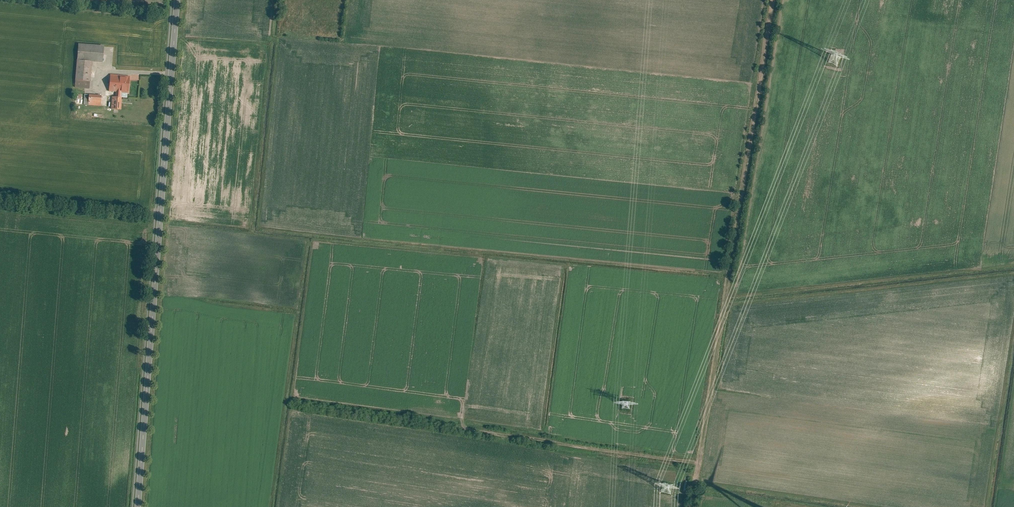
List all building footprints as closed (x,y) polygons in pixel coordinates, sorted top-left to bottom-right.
[(73,41),(70,86),(86,87),(88,59),(98,60),(99,43),(73,41)] [(107,95),(106,105),(117,106),(118,96),(121,96),(121,93),(125,93),(127,73),(104,71),(103,88),(112,89),(111,95),(107,95)] [(79,102),(96,104),(97,93),(79,92),(79,102)]
